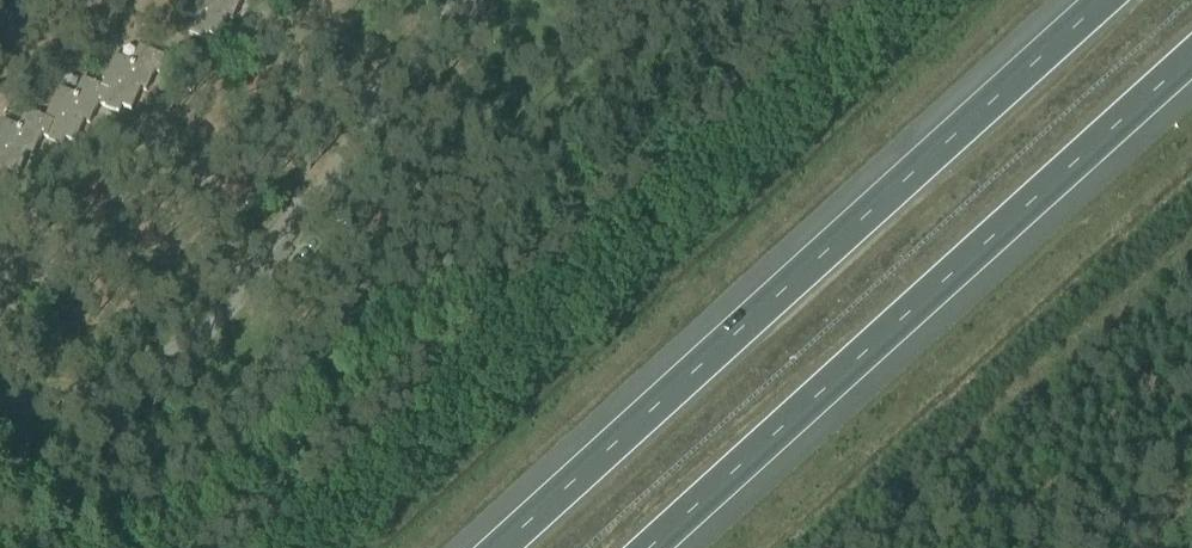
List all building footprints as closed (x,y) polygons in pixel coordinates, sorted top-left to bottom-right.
[(188,15),(196,18),(189,34),(205,41),(208,34),(218,38),(227,17),(233,19),(241,0),(194,0),(188,15)] [(115,55),(102,86),(111,90),(103,106),(119,113),(122,106),(131,110),(141,89),(146,91),(155,72),(160,74),(167,58),(139,46),(132,62),(115,55)] [(58,87),(45,118),(54,122),(47,139),(62,145),(65,138),(75,143),(84,121),(90,123),(98,104),(103,106),(111,90),(102,86),(82,78),(75,95),(58,87)] [(6,176),(9,171),(18,175),(27,153),(33,156),(42,136),(47,139),(54,122),(45,118),(26,110),(19,127),(2,120),(0,124),(0,174),(6,176)]
